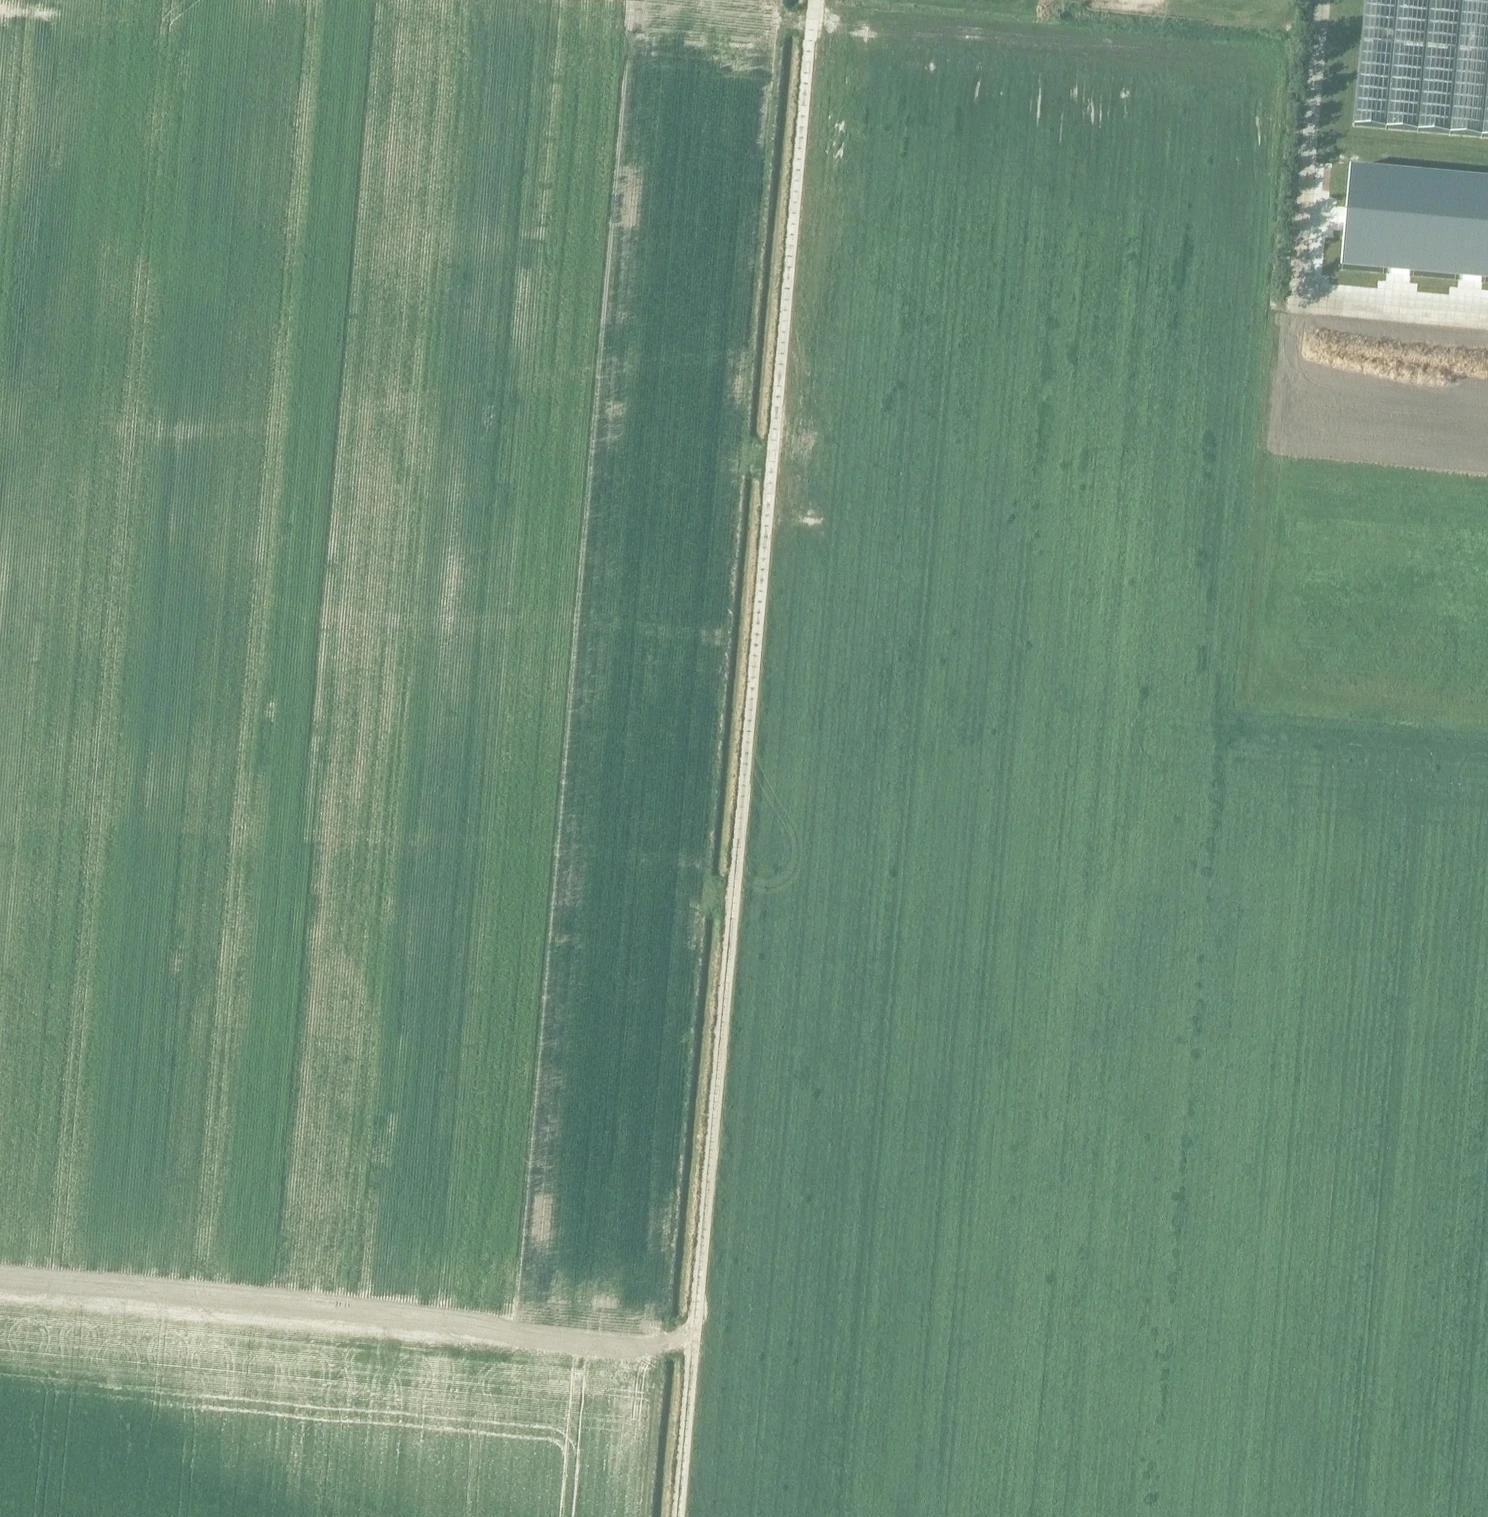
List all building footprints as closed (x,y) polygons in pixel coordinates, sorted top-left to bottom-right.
[(1355,126),(1487,137),(1487,0),(1366,0),(1355,126)] [(1349,169),(1340,269),(1487,282),(1487,182),(1349,169)]
